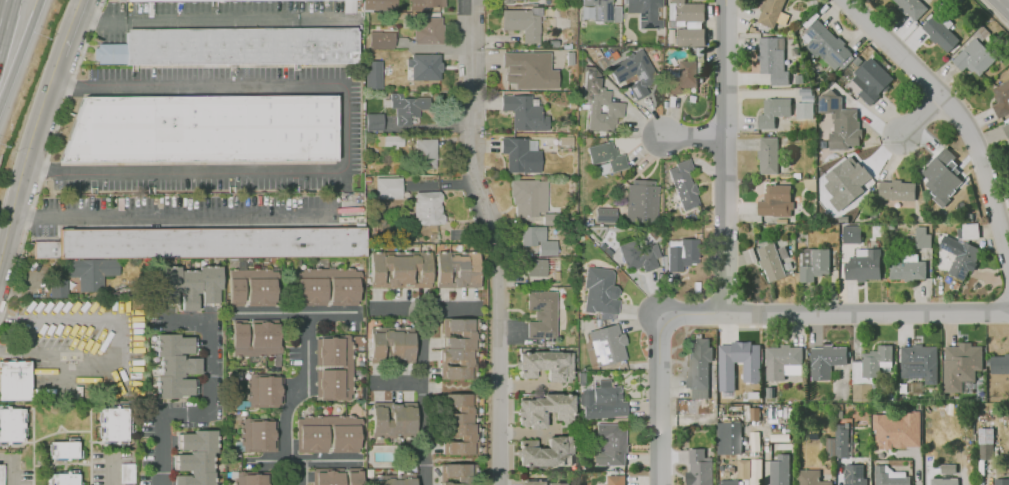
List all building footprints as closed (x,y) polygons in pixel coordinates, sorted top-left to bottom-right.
[(362,8),(362,0),(395,0),(395,8),(362,8)] [(429,9),(429,5),(444,4),(444,0),(410,0),(410,9),(429,9)] [(620,19),(620,3),(612,3),(612,0),(580,0),(580,19),(620,19)] [(657,20),(656,0),(625,0),(625,4),(637,4),(638,20),(657,20)] [(669,19),(669,0),(685,0),(685,2),(705,2),(705,19),(669,19)] [(773,27),(785,0),(766,0),(757,20),(773,27)] [(915,19),(895,0),(920,0),(927,7),(915,19)] [(523,42),(540,42),(540,13),(530,13),(530,9),(503,9),(502,28),(523,28),(523,42)] [(921,27),(934,14),(959,39),(947,51),(921,27)] [(415,42),(444,42),(443,23),(442,23),(442,15),(421,15),(421,27),(415,27),(415,42)] [(817,17),(851,52),(835,68),(820,53),(817,56),(807,45),(813,39),(804,30),(817,17)] [(128,29),(357,27),(357,63),(98,65),(98,60),(94,60),(94,48),(98,48),(98,44),(125,44),(125,32),(128,32),(128,29)] [(705,44),(674,44),(674,27),(705,27),(705,44)] [(395,48),(395,31),(362,31),(363,47),(395,48)] [(975,34),(951,58),(962,69),(966,65),(979,77),(999,57),(975,34)] [(771,83),(788,83),(788,69),(784,70),(784,36),(760,36),(760,71),(771,71),(771,83)] [(635,98),(647,92),(644,87),(657,79),(640,48),(608,66),(617,83),(634,73),(637,78),(627,84),(635,98)] [(503,51),(549,52),(549,68),(557,68),(557,88),(515,87),(515,82),(504,81),(504,72),(506,72),(506,66),(503,66),(503,51)] [(412,78),(440,78),(440,53),(412,53),(412,58),(407,58),(407,66),(412,66),(412,78)] [(872,54),(851,73),(875,98),(895,78),(872,54)] [(667,91),(680,91),(680,85),(697,85),(697,58),(680,58),(679,76),(667,76),(667,91)] [(366,60),(382,60),(382,87),(366,87),(366,60)] [(589,127),(612,129),(613,114),(624,115),(625,100),(610,99),(611,89),(605,89),(605,86),(599,85),(600,75),(593,74),(593,68),(586,67),(583,96),(591,97),(589,127)] [(1008,112),(1008,78),(993,86),(1000,102),(993,105),(999,117),(1008,112)] [(818,94),(822,94),(830,87),(837,94),(842,94),(842,107),(858,107),(858,119),(860,119),(860,127),(863,127),(863,138),(861,138),(861,146),(850,146),(850,149),(828,149),(827,130),(832,130),(831,111),(819,111),(818,94)] [(396,125),(420,124),(420,108),(430,108),(430,96),(403,97),(403,92),(390,92),(390,98),(383,99),(383,106),(396,106),(396,125)] [(501,94),(531,94),(531,104),(541,104),(541,115),(548,115),(548,128),(513,128),(513,109),(501,109),(501,94)] [(83,97),(337,95),(336,161),(60,163),(83,97)] [(758,128),(774,128),(774,115),(790,115),(790,98),(764,97),(763,114),(758,114),(758,128)] [(812,118),(812,102),(794,102),(794,118),(812,118)] [(366,113),(383,113),(383,129),(367,129),(366,113)] [(377,135),(404,135),(404,145),(377,145),(377,135)] [(416,138),(437,137),(437,163),(416,163),(416,138)] [(506,171),(540,171),(540,149),(536,149),(536,139),(527,139),(527,137),(500,137),(500,153),(506,153),(506,171)] [(759,172),(776,172),(777,137),(759,137),(759,172)] [(611,171),(627,166),(623,152),(617,153),(615,146),(612,147),(610,139),(587,146),(592,162),(608,158),(611,171)] [(666,168),(676,165),(675,162),(689,157),(693,169),(688,170),(700,204),(682,210),(666,168)] [(828,173),(846,158),(851,164),(854,162),(858,168),(863,164),(872,176),(858,186),(850,175),(837,185),(828,173)] [(948,196),(959,184),(933,159),(922,171),(948,196)] [(376,177),(401,177),(401,196),(376,197),(376,177)] [(516,215),(538,215),(538,211),(547,211),(547,180),(511,179),(511,203),(516,203),(516,215)] [(878,198),(879,180),(892,181),(892,179),(901,179),(901,181),(916,182),(915,200),(878,198)] [(627,183),(658,185),(656,221),(625,219),(627,183)] [(758,214),(791,214),(791,183),(765,183),(765,200),(758,200),(758,214)] [(416,191),(416,201),(414,201),(414,216),(417,217),(418,223),(443,223),(445,220),(445,216),(441,212),(441,204),(440,201),(443,198),(442,192),(440,190),(416,191)] [(594,222),(615,223),(615,208),(595,207),(594,222)] [(843,242),(861,242),(861,224),(843,224),(843,242)] [(521,225),(545,225),(545,240),(557,240),(557,255),(539,255),(539,245),(521,245),(521,225)] [(916,245),(931,245),(931,233),(925,233),(925,225),(916,225),(916,245)] [(59,230),(364,227),(364,255),(225,256),(34,258),(34,242),(59,242),(59,230)] [(947,271),(966,281),(982,249),(962,240),(961,242),(945,234),(939,246),(956,254),(947,271)] [(668,270),(682,270),(682,262),(698,262),(698,238),(681,238),(681,245),(668,245),(668,270)] [(643,270),(657,266),(654,257),(660,255),(655,242),(638,248),(634,239),(618,244),(626,268),(633,265),(634,268),(642,265),(643,270)] [(769,280),(785,274),(773,241),(757,247),(769,280)] [(799,280),(814,280),(814,275),(822,275),(822,271),(829,271),(829,248),(812,248),(812,263),(799,263),(799,280)] [(845,278),(880,277),(880,248),(858,249),(858,255),(849,256),(850,260),(845,260),(845,278)] [(430,250),(371,250),(371,286),(430,286),(430,250)] [(437,250),(437,286),(477,286),(478,251),(437,250)] [(546,275),(527,274),(527,257),(547,258),(546,275)] [(78,291),(103,291),(103,276),(118,276),(117,259),(66,259),(66,277),(78,277),(78,291)] [(889,278),(925,277),(925,260),(889,261),(889,278)] [(224,263),(146,263),(147,302),(176,302),(176,291),(180,291),(180,311),(198,311),(198,293),(201,293),(201,304),(221,304),(221,291),(224,291),(224,263)] [(583,310),(593,312),(594,310),(617,313),(619,298),(612,297),(618,295),(619,289),(615,285),(612,284),(614,272),(611,268),(587,265),(583,286),(587,287),(583,310)] [(329,276),(358,276),(359,303),(329,303),(329,276)] [(243,277),(229,277),(230,305),(243,305),(243,277)] [(247,277),(276,277),(276,304),(247,304),(247,277)] [(296,277),(326,277),(326,304),(297,304),(296,277)] [(49,297),(67,297),(66,279),(49,279),(49,297)] [(528,337),(557,336),(556,290),(528,290),(528,308),(540,308),(540,320),(527,320),(528,337)] [(442,316),(477,317),(476,378),(441,377),(442,316)] [(233,320),(278,318),(279,352),(275,352),(248,353),(234,353),(233,320)] [(617,323),(620,333),(624,332),(627,344),(623,345),(627,358),(597,366),(588,331),(617,323)] [(371,326),(371,360),(413,360),(413,325),(371,326)] [(156,333),(179,333),(179,336),(192,336),(192,352),(182,352),(182,358),(200,358),(200,372),(183,372),(183,377),(194,377),(194,394),(181,394),(181,398),(156,398),(156,333)] [(315,337),(350,337),(350,397),(316,397),(315,337)] [(692,398),(708,398),(708,360),(712,360),(712,346),(709,346),(709,337),(694,337),(694,350),(688,350),(688,376),(686,376),(686,386),(692,386),(692,398)] [(718,390),(734,390),(735,360),(744,361),(744,379),(759,379),(759,344),(752,344),(752,340),(731,340),(731,343),(719,343),(718,390)] [(943,391),(961,391),(961,379),(975,379),(975,369),(982,369),(982,345),(970,345),(970,340),(958,341),(958,344),(943,344),(943,391)] [(767,379),(784,379),(784,363),(802,363),(801,346),(790,346),(790,343),(781,343),(781,346),(766,347),(767,379)] [(811,379),(830,379),(830,364),(848,363),(847,345),(832,346),(832,343),(823,344),(823,346),(811,346),(811,379)] [(900,345),(914,345),(913,343),(922,343),(922,346),(937,345),(937,384),(924,384),(924,377),(900,377),(900,345)] [(861,376),(878,376),(878,359),(891,359),(891,345),(878,345),(878,350),(870,349),(870,351),(862,351),(861,376)] [(518,377),(518,367),(516,367),(516,360),(519,360),(519,352),(571,351),(572,380),(546,380),(546,367),(537,368),(537,377),(518,377)] [(1008,372),(1008,352),(1005,352),(1005,355),(991,355),(991,372),(1008,372)] [(29,397),(0,397),(0,362),(29,361),(29,397)] [(249,372),(283,373),(282,406),(248,406),(249,372)] [(583,418),(628,416),(627,400),(621,401),(621,385),(611,385),(611,380),(599,381),(599,386),(593,387),(593,390),(582,390),(583,418)] [(442,393),(443,453),(484,452),(485,392),(442,393)] [(519,398),(543,398),(543,392),(559,392),(572,394),(572,422),(556,422),(556,410),(545,410),(545,426),(520,426),(519,398)] [(372,401),(372,437),(415,438),(415,402),(372,401)] [(7,444),(0,444),(0,404),(6,404),(6,407),(23,407),(23,411),(30,411),(30,423),(23,423),(23,427),(25,427),(25,437),(24,437),(24,440),(20,440),(20,441),(20,443),(7,443),(7,444)] [(98,442),(127,442),(127,407),(98,406),(98,442)] [(872,448),(920,448),(919,413),(872,414),(872,448)] [(297,415),(297,452),(361,452),(361,415),(297,415)] [(243,417),(248,417),(276,417),(276,450),(243,450),(243,434),(243,417)] [(723,453),(742,453),(741,420),(722,421),(723,453)] [(825,438),(825,456),(847,457),(848,424),(835,423),(834,438),(825,438)] [(596,463),(625,464),(625,452),(628,452),(629,443),(625,443),(625,424),(597,424),(596,463)] [(217,428),(193,428),(193,431),(180,431),(180,449),(190,449),(190,453),(176,453),(176,469),(192,469),(192,475),(176,475),(176,484),(217,484),(217,428)] [(992,428),(978,428),(978,455),(992,455),(992,428)] [(519,439),(519,463),(537,464),(573,464),(572,435),(560,435),(547,435),(547,446),(536,446),(536,438),(519,439)] [(51,440),(67,441),(67,438),(76,438),(76,450),(80,450),(80,456),(68,456),(68,460),(65,460),(51,460),(51,454),(49,455),(49,444),(51,444),(51,440)] [(713,457),(704,456),(705,447),(689,447),(689,462),(691,462),(690,484),(712,484),(713,457)] [(789,453),(778,453),(778,459),(770,459),(770,484),(789,484),(789,453)] [(736,478),(760,478),(760,459),(737,459),(736,478)] [(440,484),(478,484),(478,463),(440,462),(440,484)] [(121,463),(134,463),(134,483),(121,483),(121,463)] [(867,477),(867,484),(844,484),(844,481),(845,481),(845,464),(864,464),(864,477),(867,477)] [(909,476),(909,484),(875,484),(875,465),(885,465),(885,471),(888,471),(888,477),(909,476)] [(312,484),(361,484),(360,467),(312,466),(312,484)] [(832,480),(832,484),(796,484),(796,469),(820,469),(821,480),(832,480)] [(77,473),(77,484),(51,484),(51,472),(65,472),(65,470),(67,470),(67,473),(77,473)] [(268,470),(267,484),(235,484),(236,470),(241,470),(268,470)] [(373,484),(415,484),(415,472),(373,473),(373,484)] [(625,474),(625,484),(608,484),(608,474),(625,474)] [(739,478),(722,477),(722,484),(739,484),(739,478)] [(957,477),(931,478),(931,484),(957,484),(957,477)]
